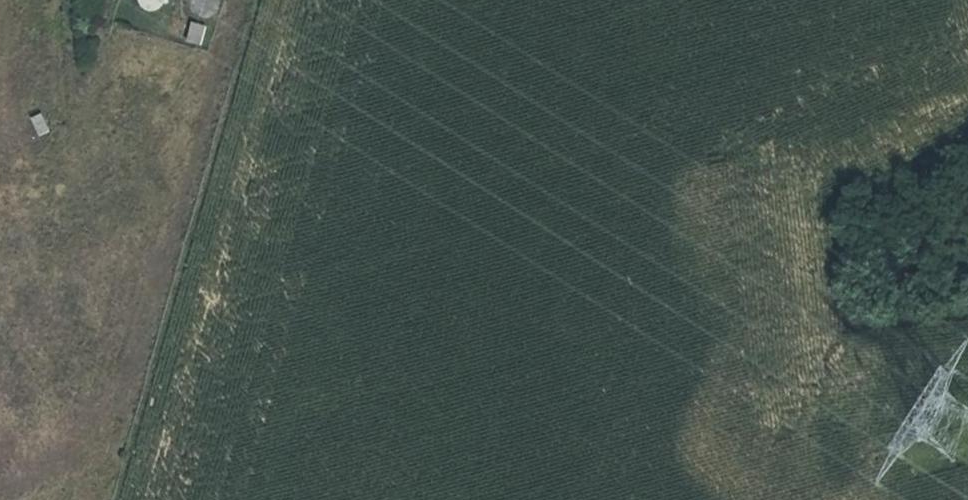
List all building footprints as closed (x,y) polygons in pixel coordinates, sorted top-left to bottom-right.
[(169,0),(138,0),(151,15),(169,0)] [(187,42),(200,46),(206,27),(192,24),(187,42)]
